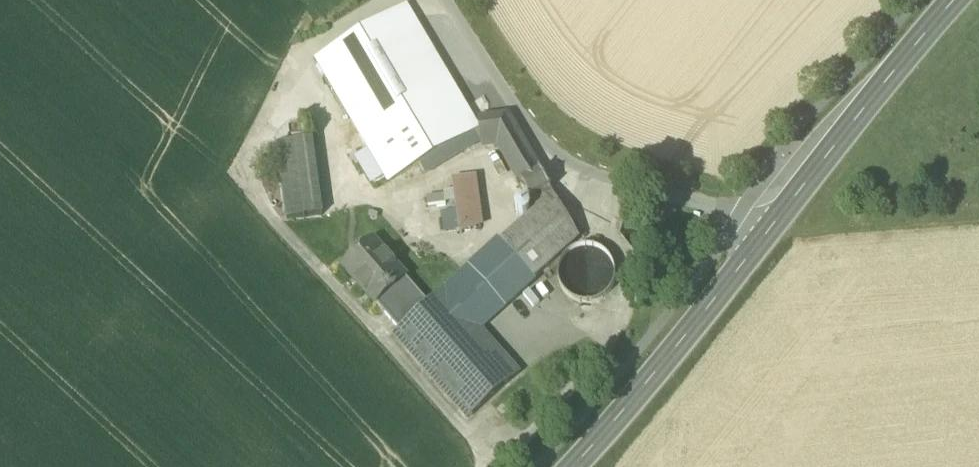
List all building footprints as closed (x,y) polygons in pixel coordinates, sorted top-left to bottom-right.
[(319,61),(390,182),(420,165),(426,175),(437,168),(433,161),(438,158),(442,165),(479,143),(478,131),(406,9),(319,61)] [(499,142),(524,186),(542,174),(507,115),(479,119),(483,145),(499,142)] [(278,146),(288,220),(323,215),(313,141),(278,146)] [(550,188),(542,174),(524,186),(531,198),(550,188)] [(455,181),(463,231),(483,228),(475,178),(455,181)] [(554,196),(550,188),(531,198),(537,210),(472,268),(430,306),(400,331),(395,336),(468,418),(519,374),(479,329),(580,239),(554,196)] [(531,214),(531,208),(527,204),(521,204),(517,208),(517,214),(521,218),(526,218),(531,214)] [(640,216),(649,220),(651,212),(642,209),(640,216)] [(344,269),(376,305),(376,304),(406,279),(406,278),(374,242),(344,269)] [(607,296),(613,287),(616,277),(615,267),(610,257),(602,250),(592,247),(581,247),(571,251),(564,258),(559,268),(559,278),(562,288),(568,297),(577,302),(588,304),(598,301),(607,296)] [(376,304),(400,331),(430,306),(406,279),(376,304)]
